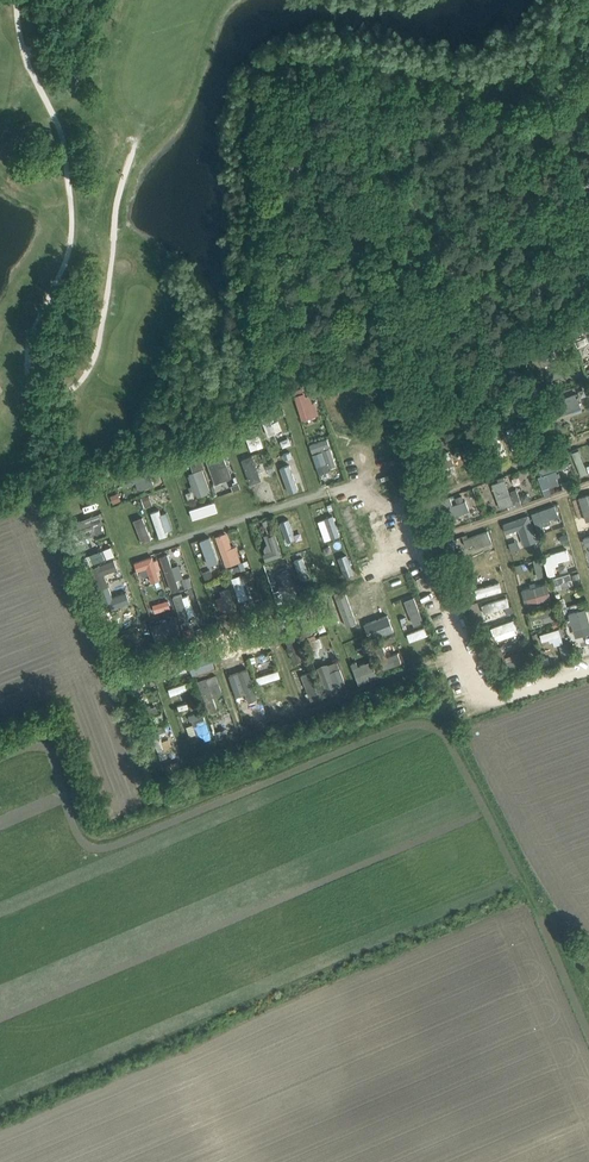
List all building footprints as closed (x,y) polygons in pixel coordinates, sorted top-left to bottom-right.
[(76,75),(70,73),(67,83),(73,85),(76,75)] [(585,337),(583,331),(574,335),(579,346),(586,343),(588,347),(588,335),(585,337)] [(546,374),(548,380),(573,372),(568,358),(560,361),(556,349),(534,356),(541,376),(546,374)] [(557,412),(558,415),(582,407),(577,393),(550,402),(553,413),(557,412)] [(361,592),(366,606),(385,599),(380,585),(361,592)]
